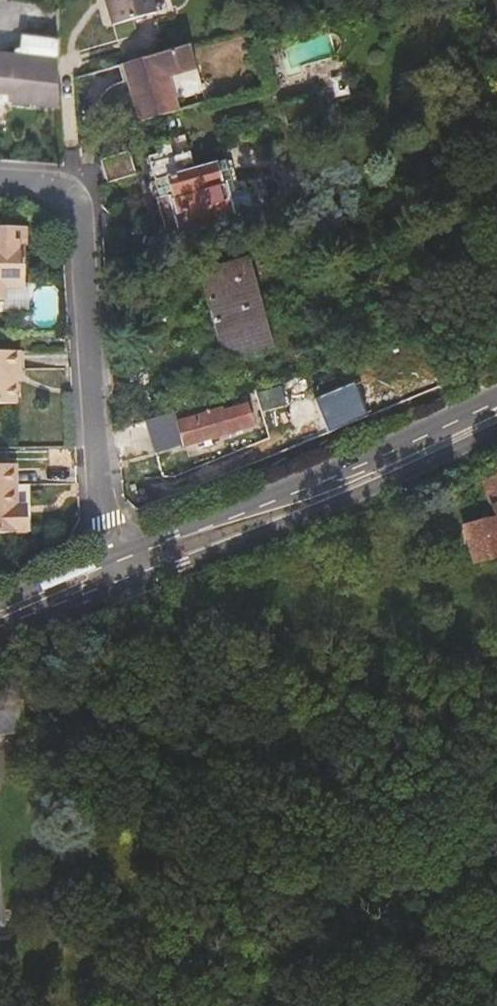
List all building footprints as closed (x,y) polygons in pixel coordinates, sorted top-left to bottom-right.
[(152,0),(105,0),(113,25),(156,13),(152,0)] [(54,22),(56,9),(26,3),(23,16),(54,22)] [(59,78),(58,37),(21,32),(18,55),(13,99),(60,104),(59,78)] [(192,44),(187,45),(194,69),(199,68),(192,44)] [(187,45),(126,64),(143,122),(182,110),(171,76),(194,69),(187,45)] [(0,52),(0,90),(9,91),(8,98),(13,99),(18,55),(0,52)] [(341,110),(338,100),(321,105),(317,94),(280,106),(286,127),(341,110)] [(230,218),(254,212),(249,191),(240,193),(236,177),(230,179),(225,162),(194,169),(190,152),(173,157),(168,139),(156,143),(159,154),(148,157),(154,180),(166,177),(171,193),(159,196),(164,215),(162,216),(167,235),(206,225),(207,227),(231,220),(230,218)] [(136,175),(129,151),(101,160),(108,183),(136,175)] [(24,286),(24,225),(0,225),(0,299),(4,299),(4,286),(24,286)] [(270,347),(246,259),(202,272),(225,360),(270,347)] [(24,286),(4,286),(4,299),(4,309),(29,309),(29,286),(24,286)] [(19,351),(0,351),(0,404),(16,403),(15,381),(15,370),(20,369),(19,351)] [(286,405),(281,389),(258,395),(263,411),(286,405)] [(312,400),(290,407),(295,419),(316,412),(312,400)] [(253,426),(246,404),(222,411),(222,408),(177,421),(177,424),(149,432),(155,453),(184,444),(184,446),(253,426)] [(17,465),(0,466),(0,534),(24,533),(23,505),(18,505),(17,465)] [(481,474),(490,502),(496,500),(496,469),(481,474)] [(483,521),(493,557),(496,556),(496,518),(496,517),(495,518),(483,521)] [(483,521),(464,527),(474,562),(493,557),(483,521)] [(24,734),(23,700),(0,701),(0,734),(24,734)]
